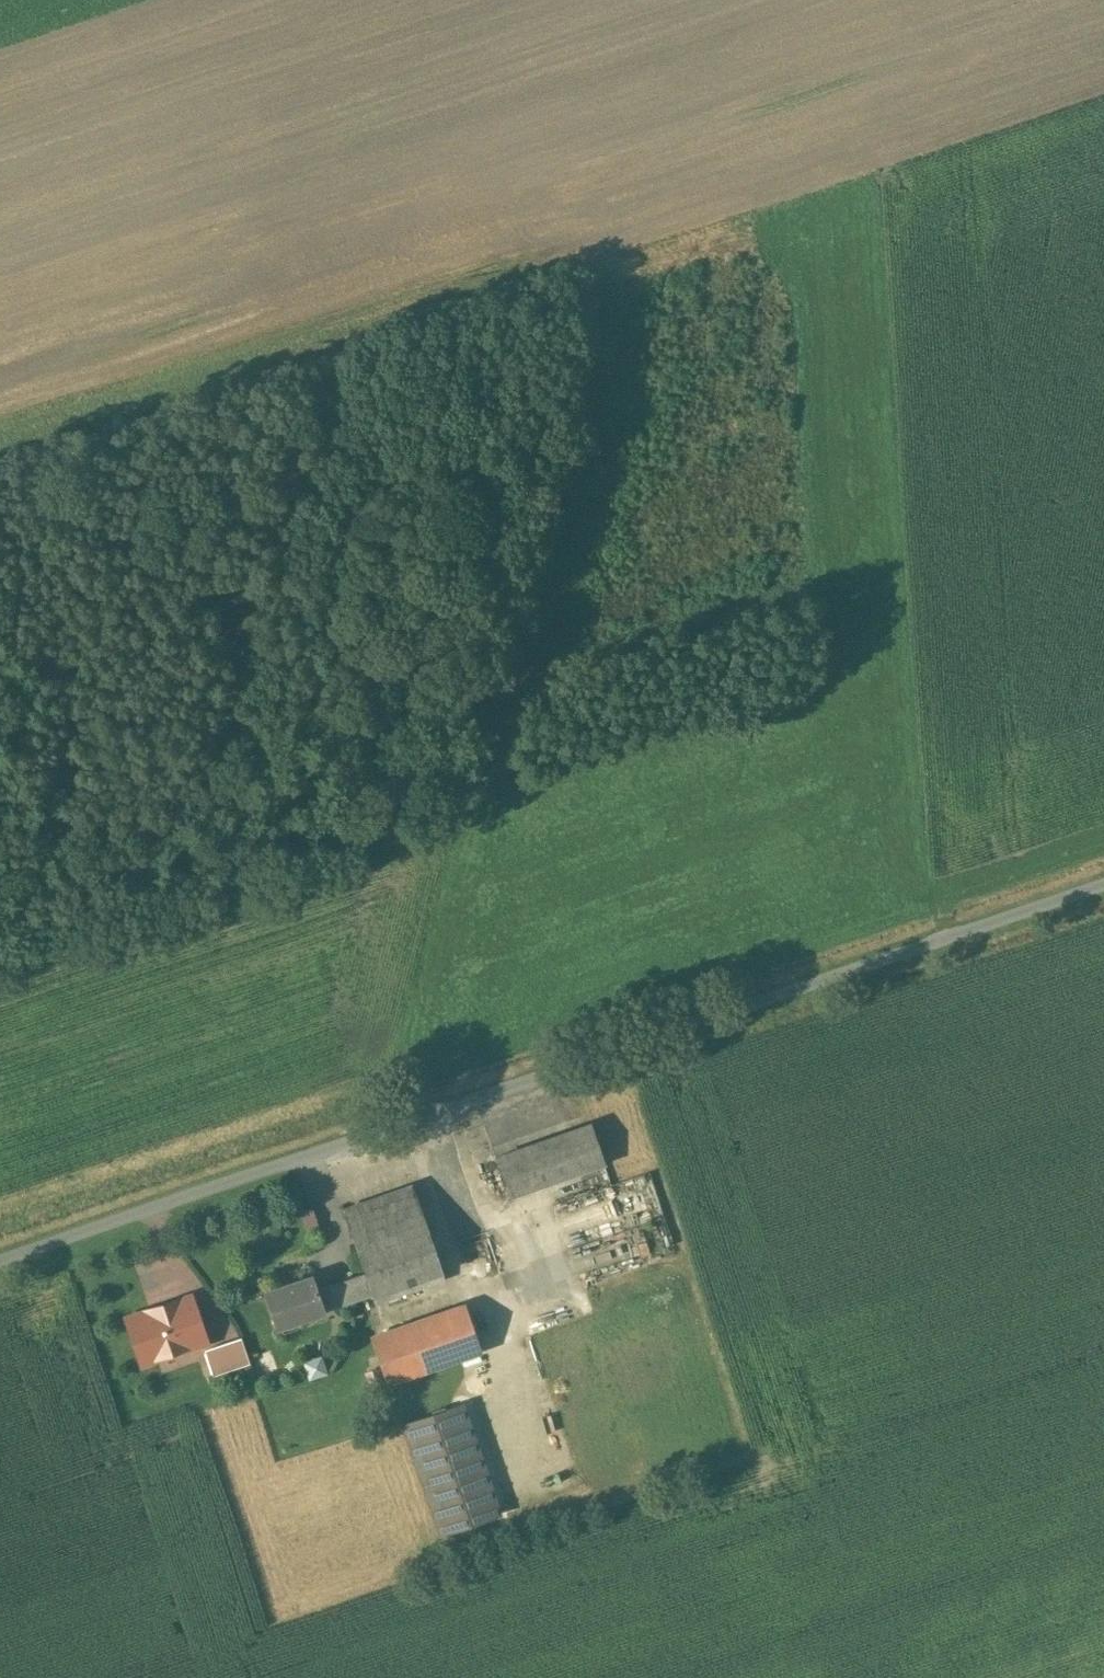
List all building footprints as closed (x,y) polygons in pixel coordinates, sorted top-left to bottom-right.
[(589,1121),(495,1155),(511,1199),(605,1166),(589,1121)] [(363,1273),(372,1294),(374,1300),(445,1277),(410,1183),(340,1209),(363,1273)] [(318,1203),(304,1208),(313,1230),(326,1224),(318,1203)] [(372,1294),(363,1273),(317,1288),(324,1310),(372,1294)] [(324,1310),(317,1288),(310,1277),(264,1291),(276,1326),(324,1310)] [(209,1344),(191,1294),(124,1319),(141,1366),(209,1344)] [(620,1464),(570,1319),(482,1349),(467,1304),(370,1337),(386,1383),(471,1354),(521,1498),(620,1464)] [(220,1371),(257,1359),(248,1333),(212,1345),(220,1371)] [(316,1376),(334,1369),(327,1351),(309,1357),(316,1376)] [(500,1515),(463,1403),(402,1424),(440,1536),(500,1515)]
